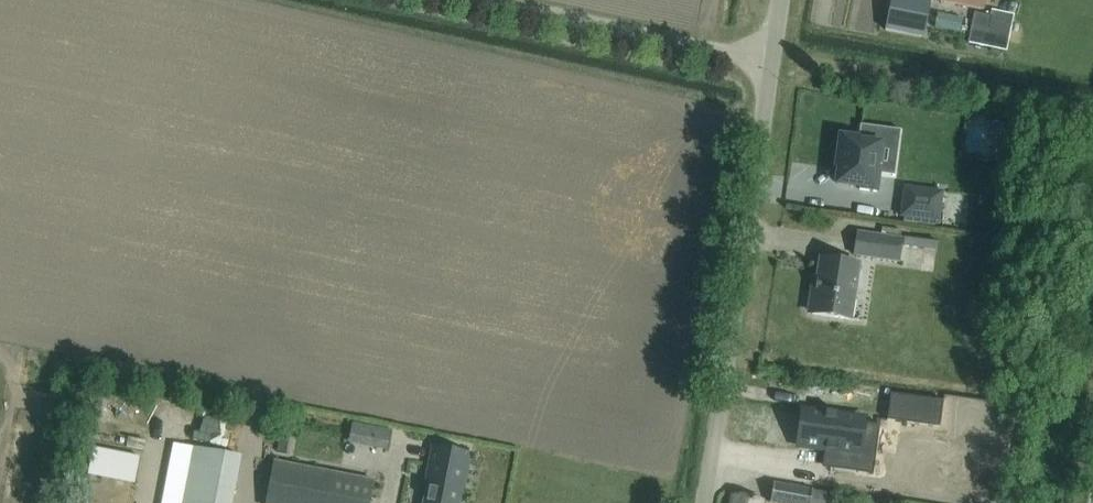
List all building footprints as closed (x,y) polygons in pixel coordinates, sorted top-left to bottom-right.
[(880,29),(923,37),(930,0),(886,0),(880,29)] [(939,0),(983,9),(984,0),(939,0)] [(974,13),(968,43),(1006,51),(1014,15),(991,10),(990,16),(974,13)] [(840,135),(836,168),(838,168),(837,183),(860,187),(859,189),(876,192),(878,174),(875,173),(879,143),(858,141),(858,138),(840,135)] [(904,187),(900,216),(938,221),(942,192),(904,187)] [(857,239),(854,255),(898,261),(901,239),(857,233),(857,239)] [(811,296),(810,305),(812,308),(813,308),(812,314),(850,319),(850,318),(847,318),(850,300),(853,301),(858,264),(820,258),(820,259),(817,279),(818,281),(817,290),(815,292),(815,294),(811,296)] [(890,394),(887,420),(939,427),(943,401),(890,394)] [(805,399),(799,436),(832,442),(830,459),(855,464),(859,441),(876,444),(880,418),(863,415),(864,409),(838,405),(839,404),(828,402),(827,403),(805,399)] [(158,426),(160,402),(132,400),(130,423),(158,426)] [(181,424),(183,407),(168,405),(166,422),(181,424)] [(192,406),(188,431),(257,442),(261,417),(192,406)] [(432,446),(423,492),(424,493),(422,502),(459,502),(460,500),(461,500),(471,453),(432,446)] [(239,456),(195,448),(184,502),(230,502),(239,456)] [(267,502),(369,502),(373,482),(275,463),(267,502)] [(770,502),(773,502),(810,502),(812,490),(773,483),(770,502)]
